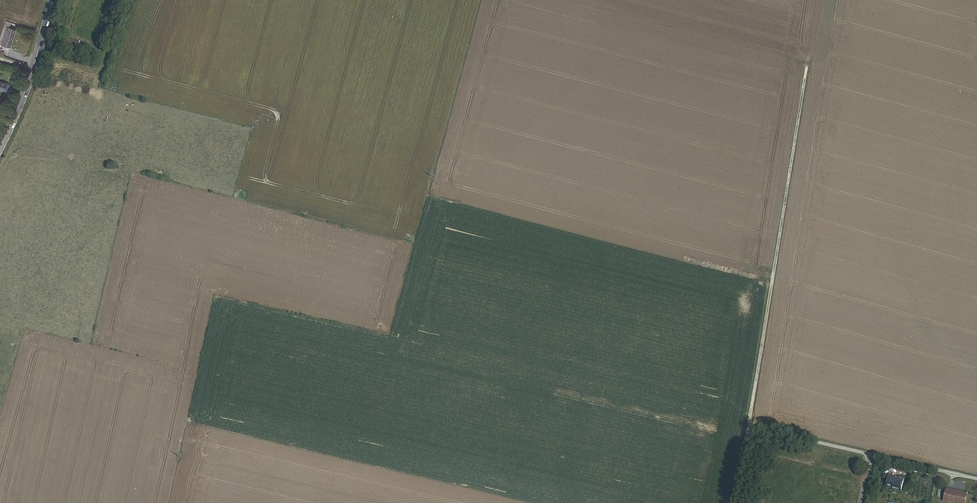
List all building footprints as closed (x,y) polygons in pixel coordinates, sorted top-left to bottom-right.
[(10,48),(16,30),(10,28),(4,26),(0,39),(0,47),(5,49),(6,46),(10,48)] [(52,40),(64,44),(66,38),(52,34),(50,40),(52,40)] [(82,56),(84,51),(69,46),(64,44),(52,40),(50,45),(82,56)] [(85,51),(87,45),(71,40),(69,46),(84,51),(85,51)] [(5,91),(8,92),(10,85),(0,82),(0,90),(5,91)] [(904,479),(888,475),(885,486),(892,488),(892,489),(901,492),(904,479)] [(946,488),(943,501),(952,502),(965,502),(967,493),(946,488)]
